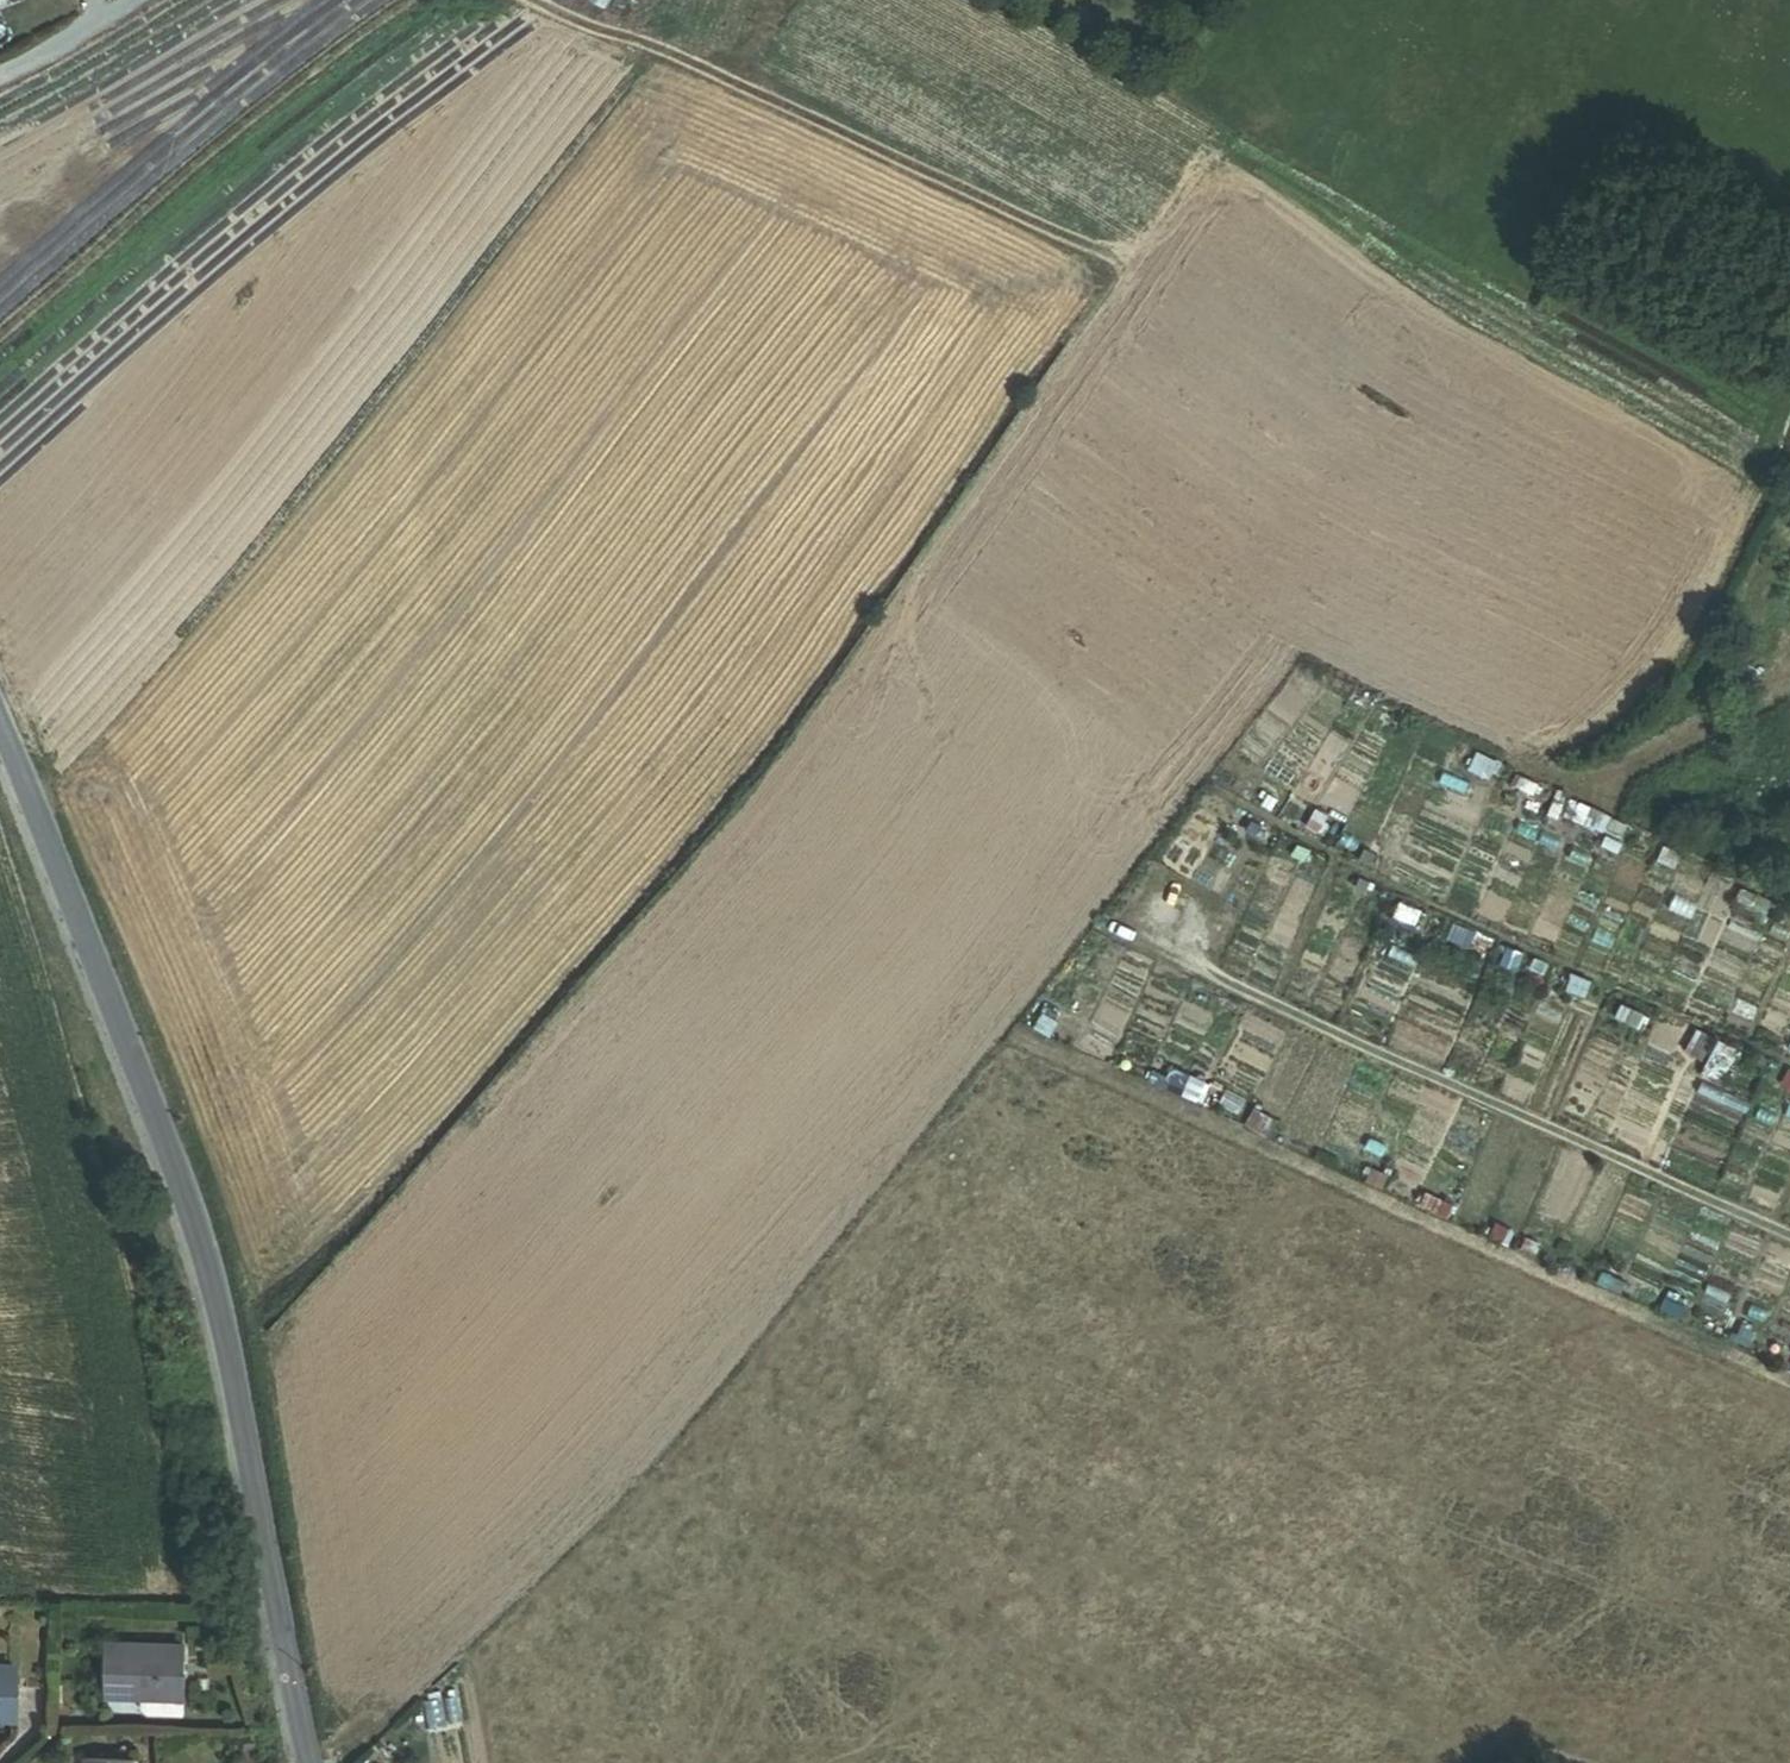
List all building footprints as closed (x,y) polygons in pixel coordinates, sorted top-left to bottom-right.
[(107,1644),(106,1696),(141,1697),(182,1697),(182,1645),(107,1644)] [(0,1664),(0,1720),(11,1720),(12,1664),(0,1664)] [(182,1697),(141,1697),(141,1709),(145,1714),(181,1715),(182,1697)]
